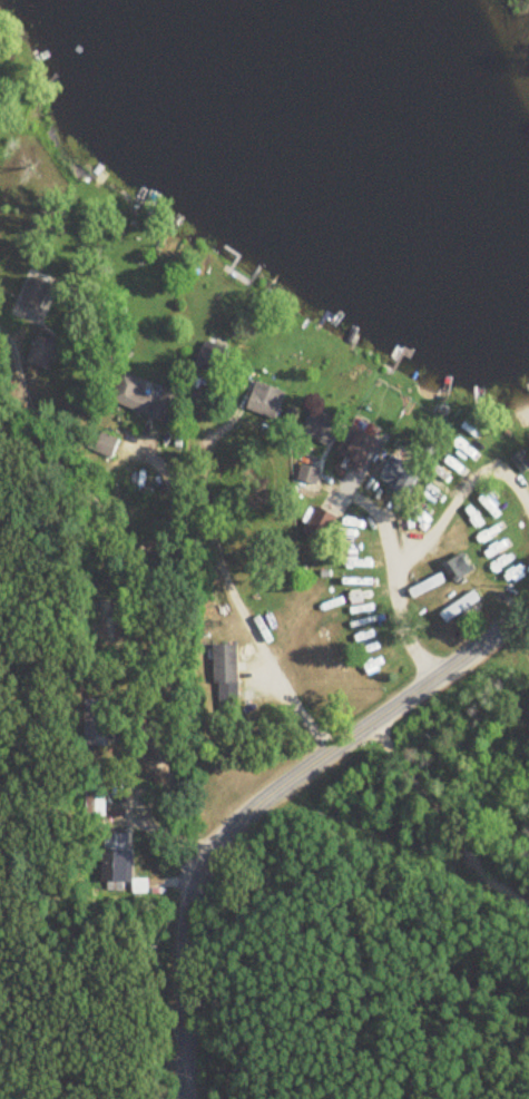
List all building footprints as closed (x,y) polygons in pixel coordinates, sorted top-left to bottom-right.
[(23,299),(43,308),(54,284),(34,275),(23,299)] [(49,371),(60,343),(38,334),(27,362),(49,371)] [(195,364),(217,378),(232,353),(211,340),(195,364)] [(181,391),(164,385),(159,399),(141,393),(147,379),(120,369),(108,402),(170,424),(181,391)] [(248,410),(277,421),(288,392),(259,381),(248,410)] [(204,417),(211,398),(194,392),(187,410),(204,417)] [(364,473),(381,437),(353,425),(341,452),(353,457),(348,466),(364,473)] [(95,451),(114,458),(121,440),(102,433),(95,451)] [(525,471),(528,467),(528,454),(522,447),(511,457),(525,471)] [(382,480),(416,494),(424,475),(390,460),(382,480)] [(321,469),(304,465),(300,481),(317,485),(321,469)] [(307,534),(326,544),(340,514),(322,505),(307,534)] [(450,565),(464,582),(478,570),(464,553),(450,565)] [(384,559),(351,559),(351,569),(384,569),(384,559)] [(448,581),(443,573),(412,589),(416,598),(448,581)] [(443,614),(450,623),(484,598),(477,589),(443,614)] [(240,644),(215,644),(215,713),(240,713),(240,644)] [(398,656),(395,649),(363,664),(367,672),(398,656)] [(86,746),(113,746),(113,699),(87,699),(86,746)] [(108,814),(108,787),(88,787),(88,814),(108,814)] [(134,834),(106,833),(105,890),(133,890),(133,893),(148,893),(148,880),(133,880),(134,834)]
